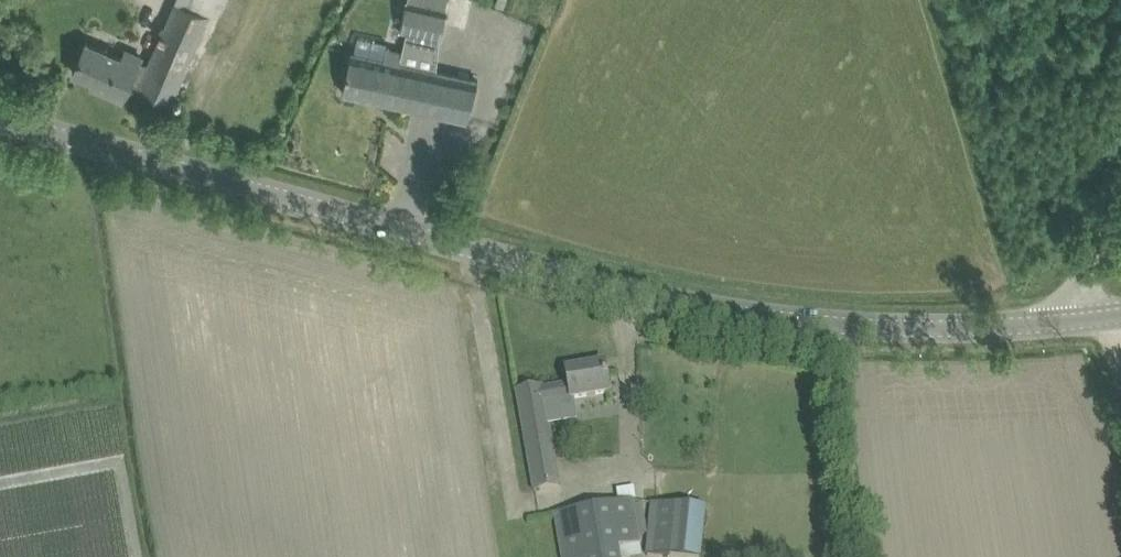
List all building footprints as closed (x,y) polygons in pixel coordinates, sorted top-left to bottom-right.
[(146,70),(121,60),(121,59),(86,43),(74,72),(107,86),(105,91),(124,99),(132,80),(139,84),(139,86),(173,101),(217,0),(176,0),(146,70)] [(449,0),(407,0),(400,31),(408,33),(406,39),(420,43),(422,35),(440,39),(449,0)] [(352,51),(343,92),(468,120),(477,79),(399,62),(402,51),(387,47),(388,43),(358,36),(354,51),(352,51)] [(546,403),(610,393),(605,363),(567,370),(569,384),(543,389),(543,387),(517,391),(535,491),(560,486),(546,403)] [(556,513),(564,556),(620,556),(618,546),(623,545),(641,542),(633,499),(556,513)] [(706,507),(653,502),(648,553),(689,556),(701,556),(706,507)]
